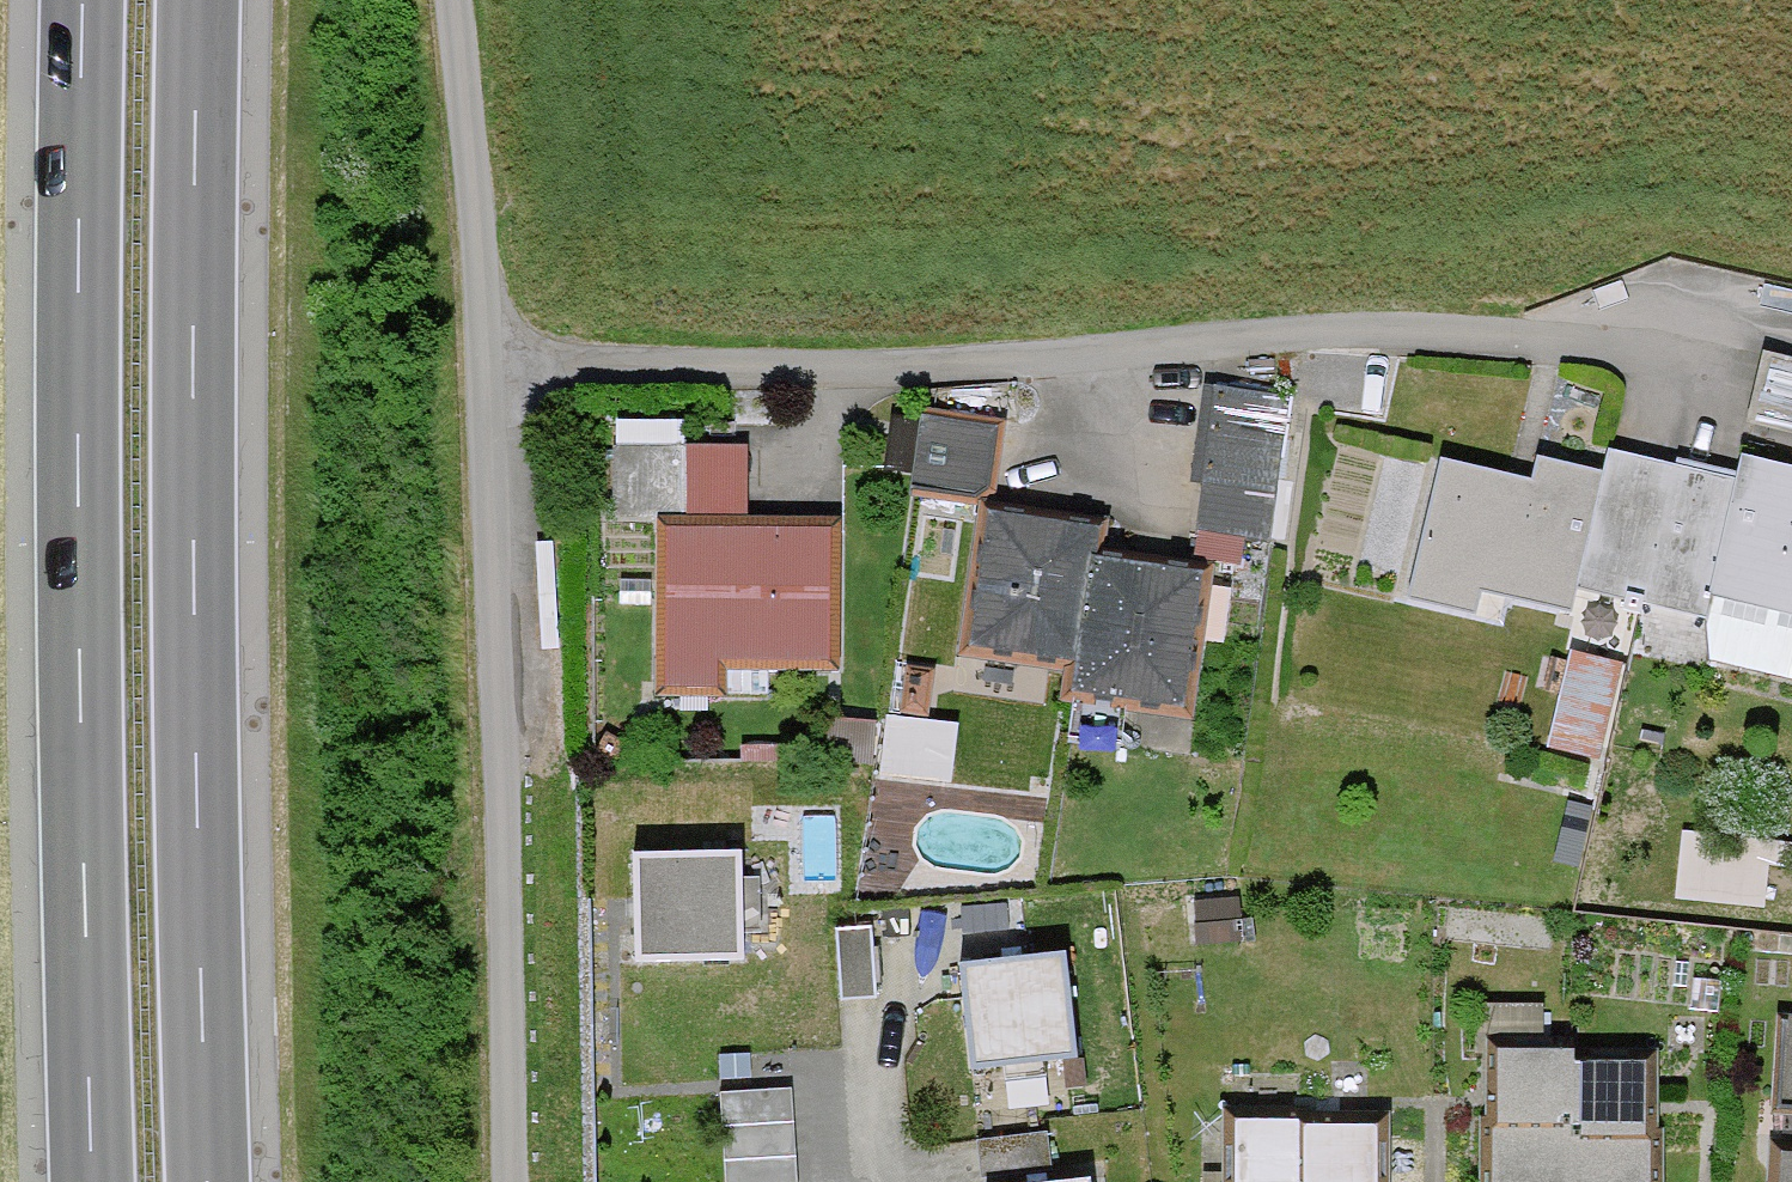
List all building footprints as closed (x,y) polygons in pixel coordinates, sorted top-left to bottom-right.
[(1756,366),(1742,430),(1791,441),(1791,374),(1756,366)] [(1267,548),(1283,406),(1190,395),(1180,484),(1193,486),(1187,539),(1267,548)] [(967,499),(977,431),(908,420),(898,488),(967,499)] [(822,672),(821,529),(739,529),(738,451),(603,452),(603,527),(651,527),(652,698),(709,698),(709,673),(822,672)] [(1698,620),(1730,484),(1669,470),(1667,478),(1601,462),(1596,482),(1568,600),(1611,610),(1614,600),(1698,620)] [(1568,600),(1596,482),(1528,466),(1522,491),(1429,469),(1397,603),(1468,619),(1473,598),(1563,620),(1568,600)] [(1699,667),(1791,689),(1791,480),(1734,466),(1730,484),(1698,620),(1693,640),(1699,667)] [(1064,662),(1079,561),(1084,527),(974,511),(955,646),(1064,662)] [(1168,713),(1188,576),(1079,561),(1064,662),(1059,698),(1168,713)] [(1581,765),(1604,671),(1560,660),(1537,755),(1581,765)] [(950,765),(959,708),(895,698),(886,755),(950,765)] [(1667,906),(1757,913),(1762,846),(1673,839),(1667,906)] [(727,968),(727,864),(618,864),(618,967),(727,968)] [(899,1015),(896,940),(863,941),(863,935),(824,937),(827,1013),(866,1011),(867,1016),(899,1015)] [(1060,961),(945,972),(955,1074),(1070,1063),(1060,961)] [(1775,1020),(1769,1105),(1791,1107),(1791,1021),(1775,1020)] [(1483,1054),(1483,1134),(1478,1134),(1478,1181),(1637,1181),(1638,1148),(1630,1148),(1630,1069),(1559,1069),(1559,1055),(1483,1054)] [(726,1070),(730,1180),(800,1178),(796,1068),(726,1070)] [(1362,1131),(1282,1131),(1282,1126),(1221,1126),(1221,1181),(1362,1181),(1362,1131)] [(970,1181),(1036,1175),(1033,1145),(967,1151),(970,1181)] [(1770,1154),(1768,1181),(1791,1181),(1791,1155),(1770,1154)]
